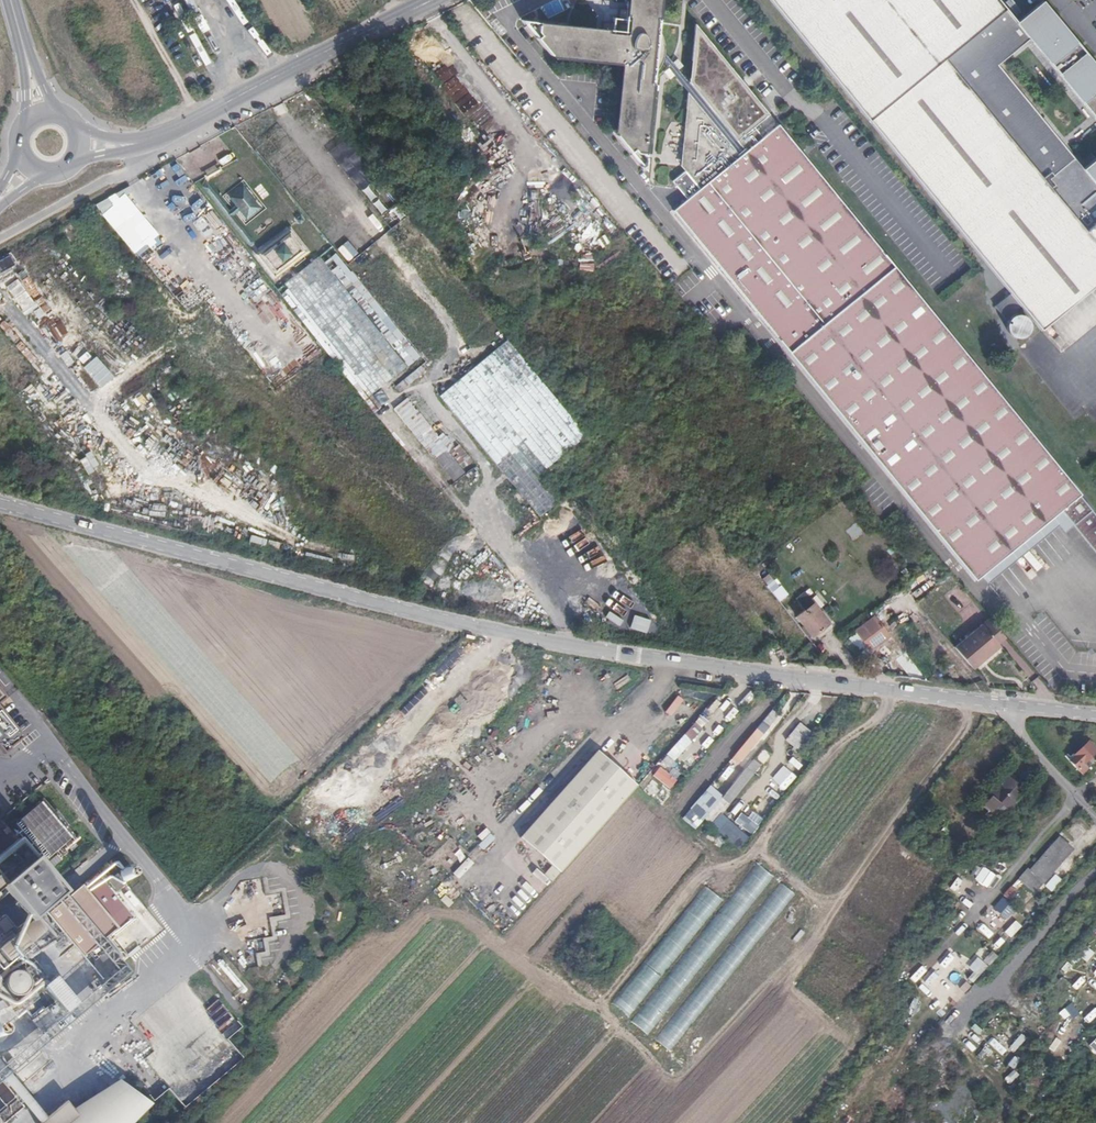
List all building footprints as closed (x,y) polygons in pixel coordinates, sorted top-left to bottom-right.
[(182,0),(165,0),(178,22),(190,16),(182,0)] [(620,65),(613,132),(630,152),(634,149),(636,153),(646,153),(653,83),(650,82),(650,75),(655,69),(657,66),(659,62),(660,60),(661,58),(661,56),(662,53),(662,49),(662,46),(662,42),(661,39),(660,35),(659,32),(655,27),(656,19),(660,19),(662,0),(627,0),(625,15),(628,16),(626,33),(609,32),(609,29),(538,22),(537,31),(540,35),(536,38),(553,58),(620,65)] [(1095,283),(1095,66),(1042,1),(1016,22),(998,0),(770,0),(868,120),(1010,293),(994,306),(1005,318),(1008,316),(1009,318),(1009,319),(1008,320),(1007,323),(1006,324),(1006,326),(1007,328),(1007,330),(1008,332),(1009,334),(1011,335),(1013,336),(1014,337),(1016,337),(1018,338),(1021,337),(1022,337),(1023,337),(1024,336),(1026,335),(1027,334),(1028,333),(1029,330),(1030,328),(1030,325),(1030,323),(1029,321),(1028,320),(1026,317),(1024,316),(1022,315),(1020,314),(1019,314),(1015,310),(1021,306),(1040,329),(1095,283)] [(778,124),(762,138),(753,127),(769,114),(695,24),(689,82),(746,151),(739,156),(688,92),(680,166),(700,188),(673,210),(975,580),(981,575),(1061,510),(1073,525),(1095,553),(1095,515),(778,124)] [(432,46),(424,50),(429,61),(437,57),(432,46)] [(688,92),(739,156),(746,151),(689,82),(662,49),(662,53),(661,56),(661,58),(688,92)] [(435,76),(470,113),(481,103),(446,66),(435,76)] [(548,96),(541,87),(534,94),(541,102),(548,96)] [(318,108),(308,116),(318,129),(329,121),(318,108)] [(397,145),(386,133),(377,140),(388,153),(397,145)] [(319,175),(277,134),(269,141),(279,151),(268,162),(277,170),(286,161),(301,176),(298,178),(307,187),(319,175)] [(344,140),(329,151),(368,205),(372,202),(390,227),(405,216),(396,204),(395,204),(387,194),(379,200),(376,196),(382,191),(344,140)] [(378,161),(367,148),(360,154),(370,167),(378,161)] [(201,167),(206,176),(216,169),(210,161),(201,167)] [(289,166),(278,174),(285,184),(296,177),(289,166)] [(288,187),(296,197),(306,190),(299,179),(288,187)] [(319,200),(329,192),(321,182),(311,190),(319,200)] [(249,246),(254,242),(208,184),(203,187),(249,246)] [(246,219),(261,208),(243,185),(228,197),(246,219)] [(261,185),(255,189),(262,199),(268,195),(261,185)] [(310,193),(299,199),(305,209),(316,203),(310,193)] [(328,211),(339,205),(334,195),(322,201),(328,211)] [(316,222),(327,216),(321,205),(310,211),(316,222)] [(332,215),(340,225),(350,217),(342,207),(332,215)] [(330,217),(319,225),(328,235),(338,227),(330,217)] [(352,220),(343,228),(351,238),(361,230),(352,220)] [(290,227),(280,235),(284,240),(290,235),(302,250),(296,255),(300,259),(310,251),(290,227)] [(338,248),(348,241),(341,231),(331,238),(338,248)] [(353,241),(361,251),(371,243),(364,233),(353,241)] [(280,235),(255,254),(274,279),(300,259),(296,255),(275,271),(263,255),(284,240),(280,235)] [(290,235),(284,240),(263,255),(275,271),(296,255),(302,250),(290,235)] [(349,262),(359,254),(350,243),(340,250),(349,262)] [(330,248),(278,290),(374,413),(381,407),(371,394),(419,357),(330,248)] [(121,272),(110,277),(119,296),(129,291),(121,272)] [(439,396),(540,517),(558,501),(538,476),(586,435),(507,339),(439,396)] [(421,366),(396,386),(400,391),(425,371),(421,366)] [(407,398),(406,399),(436,435),(437,434),(407,398)] [(393,408),(434,459),(446,448),(436,435),(406,399),(393,408)] [(981,575),(988,583),(1059,525),(1065,532),(1073,525),(1061,510),(981,575)] [(679,545),(691,560),(696,556),(684,542),(679,545)] [(785,607),(791,602),(780,588),(774,593),(782,603),(785,607)] [(812,636),(829,623),(805,591),(796,598),(805,610),(796,616),(812,636)] [(804,650),(813,643),(786,608),(785,607),(782,603),(773,609),(782,621),(781,622),(804,650)] [(877,646),(889,637),(874,617),(858,629),(862,635),(860,637),(865,645),(868,648),(875,643),(877,646)] [(998,643),(1005,637),(989,618),(982,624),(998,643)] [(955,647),(970,665),(988,649),(992,653),(1000,646),(998,643),(982,624),(955,647)] [(848,638),(858,650),(865,645),(860,637),(856,632),(848,638)] [(973,669),(992,653),(988,649),(970,665),(973,669)] [(702,729),(695,723),(666,755),(673,761),(702,729)] [(738,764),(768,728),(761,723),(732,759),(738,764)] [(813,734),(800,724),(787,741),(799,752),(813,734)] [(659,755),(675,734),(667,728),(651,749),(659,755)] [(1088,742),(1073,756),(1074,757),(1070,761),(1082,774),(1086,769),(1082,765),(1095,752),(1095,750),(1088,742)] [(518,837),(558,872),(636,786),(597,750),(518,837)] [(660,760),(653,769),(674,789),(682,781),(660,760)] [(711,825),(759,766),(752,761),(746,768),(723,797),(705,819),(711,825)] [(997,823),(1023,793),(1015,785),(1016,783),(1007,775),(990,795),(991,797),(983,806),(988,811),(985,815),(988,818),(989,816),(997,823)] [(957,788),(962,781),(956,777),(951,784),(957,788)] [(682,819),(696,831),(705,819),(723,797),(709,786),(682,819)] [(964,800),(957,793),(951,800),(959,807),(964,800)] [(45,801),(16,826),(24,835),(53,811),(45,801)] [(750,811),(747,817),(740,813),(733,823),(753,835),(762,818),(750,811)] [(43,858),(73,833),(57,814),(27,839),(43,858)] [(481,851),(495,842),(491,834),(476,843),(481,851)] [(1072,850),(1058,838),(1020,881),(1033,893),(1072,850)] [(339,855),(344,850),(330,839),(326,845),(339,855)] [(16,841),(11,846),(30,865),(35,860),(16,841)] [(52,868),(63,858),(58,852),(46,862),(52,868)] [(467,858),(453,874),(459,879),(473,864),(467,858)] [(974,881),(987,889),(995,875),(982,867),(974,881)] [(130,868),(128,868),(126,868),(124,868),(122,870),(121,872),(120,874),(121,876),(122,878),(123,879),(125,880),(127,881),(130,880),(131,879),(133,877),(133,875),(134,873),(133,871),(132,869),(130,868)] [(97,873),(82,885),(117,928),(132,915),(97,873)] [(1044,887),(1051,892),(1060,879),(1053,874),(1044,887)] [(746,878),(632,1022),(646,1033),(759,888),(746,878)] [(672,1053),(791,892),(776,881),(658,1043),(672,1053)] [(117,928),(82,885),(48,913),(84,956),(117,928)] [(612,1003),(629,1017),(721,900),(704,886),(612,1003)] [(257,967),(272,965),(268,941),(280,939),(277,918),(298,915),(295,898),(283,900),(286,915),(269,917),(272,937),(262,938),(264,952),(255,953),(257,967)] [(1000,899),(993,911),(1007,919),(1014,907),(1000,899)] [(22,949),(41,932),(31,921),(18,932),(0,910),(0,923),(22,949)] [(989,939),(1001,926),(985,912),(973,925),(989,939)] [(1010,939),(1021,927),(1015,921),(1003,933),(1010,939)] [(11,938),(0,947),(0,955),(6,962),(21,950),(11,938)] [(1073,957),(1085,965),(1094,953),(1082,944),(1073,957)] [(989,966),(997,957),(991,952),(983,961),(989,966)] [(1095,979),(1095,957),(1095,956),(1085,969),(1095,979)] [(968,968),(978,977),(987,966),(976,957),(968,968)] [(943,974),(933,986),(939,990),(948,979),(943,974)] [(1077,990),(1086,980),(1081,975),(1072,986),(1077,990)] [(77,1004),(55,977),(49,982),(71,1008),(77,1004)] [(1070,985),(1061,977),(1044,995),(1052,1003),(1070,985)] [(43,987),(60,1008),(66,1004),(50,985),(48,983),(43,987)] [(205,1011),(216,1022),(212,1026),(226,1041),(241,1027),(216,1000),(205,1011)] [(65,1014),(71,1009),(66,1004),(60,1008),(65,1014)] [(1021,1034),(1009,1046),(1014,1051),(1026,1039),(1021,1034)] [(992,1037),(987,1042),(1001,1056),(1006,1050),(992,1037)] [(972,1038),(965,1049),(970,1052),(977,1042),(972,1038)] [(152,1066),(164,1076),(174,1062),(162,1053),(152,1066)] [(1007,1065),(1013,1070),(1019,1061),(1013,1057),(1007,1065)] [(54,1113),(42,1122),(138,1122),(146,1114),(115,1090),(99,1098),(72,1111),(71,1109),(67,1102),(65,1104),(54,1113)]
